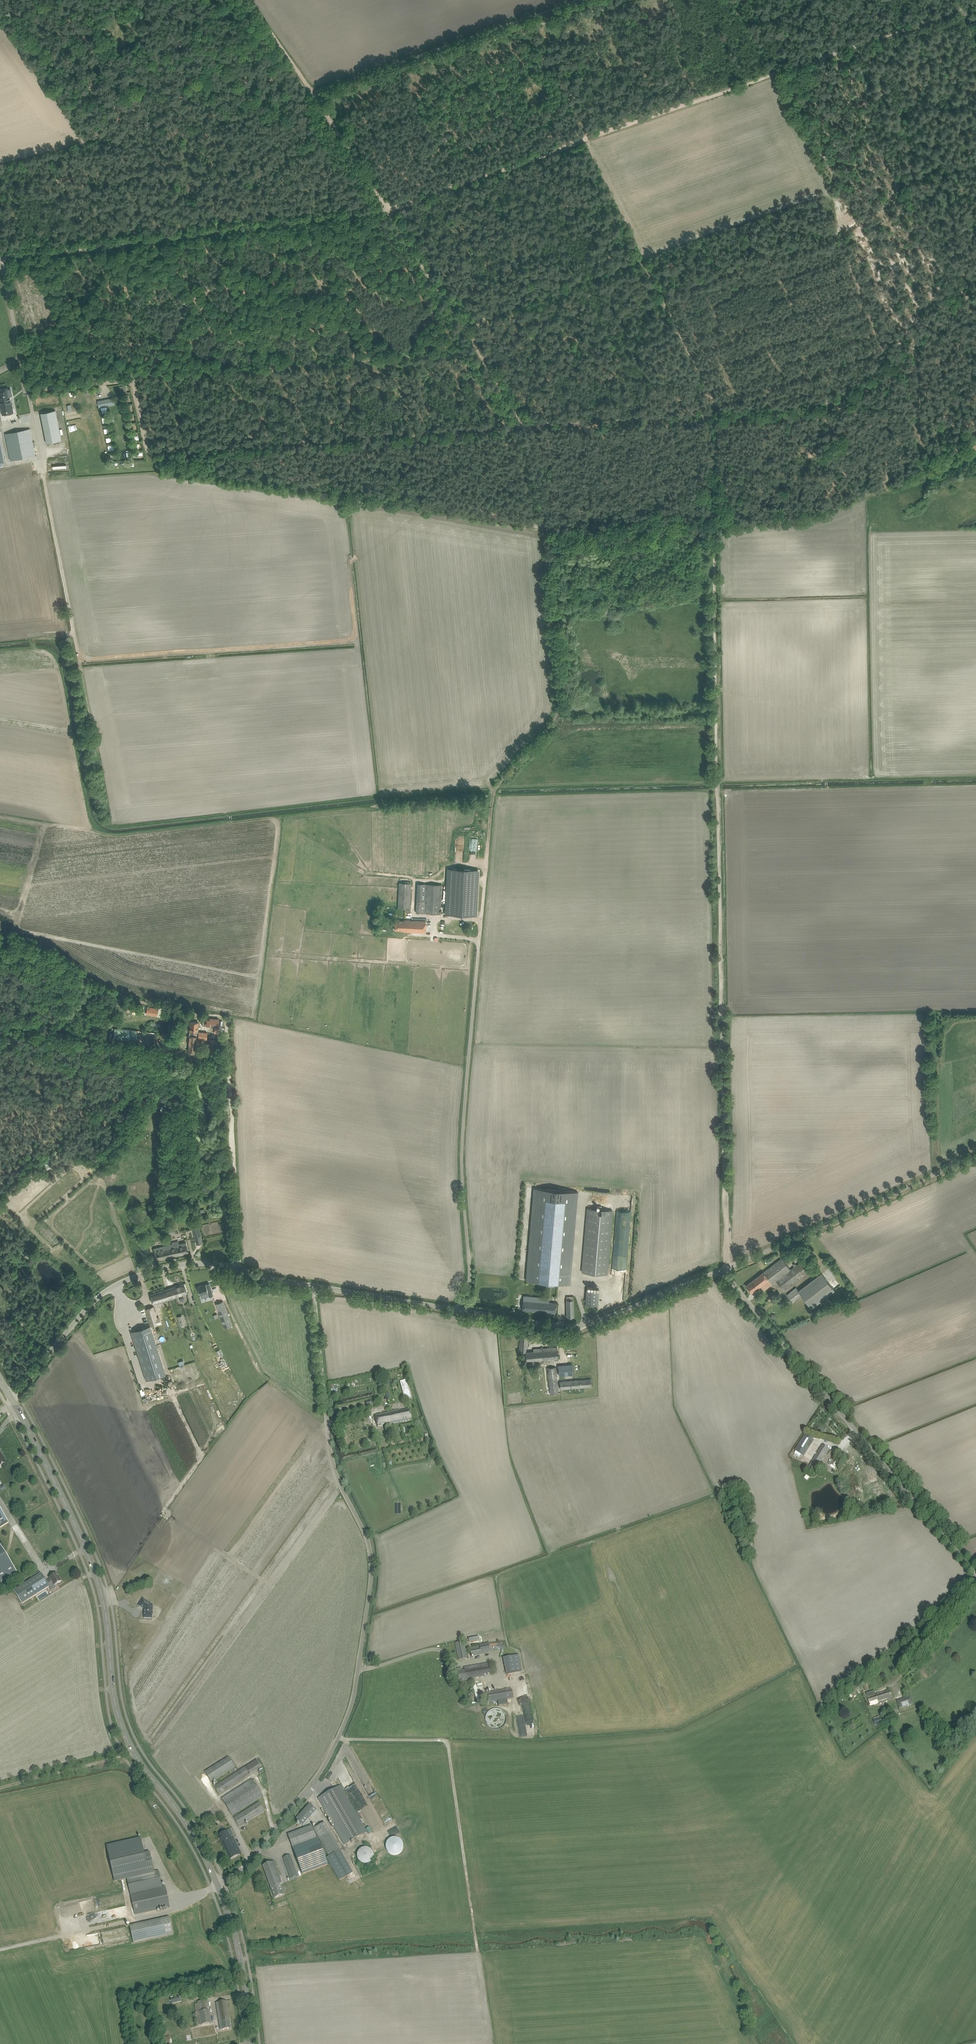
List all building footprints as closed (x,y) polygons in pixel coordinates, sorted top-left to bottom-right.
[(0,389),(0,399),(2,411),(7,410),(7,411),(8,410),(13,409),(12,403),(11,403),(8,387),(0,389)] [(114,398),(102,400),(97,401),(99,408),(115,404),(114,398)] [(41,413),(47,443),(61,440),(55,410),(41,413)] [(16,412),(0,415),(2,422),(18,419),(16,412)] [(72,431),(77,427),(73,423),(69,426),(72,431)] [(5,434),(11,460),(35,455),(33,445),(33,441),(30,429),(5,434)] [(70,436),(70,437),(70,438),(70,439),(71,440),(71,441),(72,441),(72,442),(73,443),(74,443),(74,444),(75,444),(76,445),(77,445),(78,445),(79,445),(80,445),(81,444),(82,444),(83,443),(84,443),(84,442),(85,442),(85,441),(85,440),(86,440),(86,439),(86,438),(86,437),(86,436),(86,435),(86,434),(85,434),(85,433),(85,432),(84,432),(84,431),(83,431),(83,430),(82,430),(81,429),(80,429),(79,429),(78,429),(77,429),(76,429),(75,429),(75,430),(74,430),(73,431),(72,431),(72,432),(71,433),(71,434),(70,435),(70,436)] [(476,916),(478,870),(448,868),(446,914),(476,916)] [(405,912),(410,912),(411,883),(399,882),(397,908),(405,909),(405,912)] [(416,913),(424,913),(426,884),(417,883),(416,913)] [(426,884),(425,908),(425,913),(440,914),(440,909),(442,885),(426,884)] [(404,931),(408,931),(425,932),(426,921),(404,920),(404,921),(395,920),(395,930),(404,930),(404,931)] [(147,1007),(146,1013),(157,1015),(158,1009),(147,1007)] [(202,1025),(205,1026),(218,1027),(218,1019),(203,1018),(202,1025)] [(191,1021),(190,1031),(198,1032),(199,1022),(194,1022),(191,1021)] [(190,1036),(188,1052),(191,1052),(196,1052),(197,1039),(197,1036),(193,1036),(190,1036)] [(210,1043),(209,1043),(208,1053),(216,1054),(217,1044),(216,1044),(217,1040),(210,1040),(210,1043)] [(42,1162),(44,1167),(46,1170),(52,1167),(50,1164),(51,1163),(49,1159),(58,1152),(56,1150),(45,1159),(47,1160),(42,1162)] [(578,1192),(534,1188),(526,1281),(570,1284),(578,1192)] [(629,1239),(630,1202),(617,1201),(617,1221),(619,1221),(619,1225),(621,1225),(621,1230),(623,1230),(623,1233),(621,1233),(621,1238),(624,1238),(624,1242),(627,1242),(627,1239),(629,1239)] [(607,1275),(613,1210),(589,1208),(583,1272),(607,1275)] [(193,1228),(194,1232),(195,1231),(197,1238),(201,1237),(199,1227),(193,1228)] [(139,1241),(141,1250),(142,1255),(150,1253),(146,1239),(139,1241)] [(172,1244),(170,1245),(173,1257),(189,1253),(188,1248),(186,1242),(179,1244),(179,1241),(172,1242),(172,1244)] [(173,1257),(170,1245),(154,1248),(156,1255),(157,1260),(173,1257)] [(784,1290),(804,1274),(808,1271),(800,1261),(796,1264),(795,1263),(793,1264),(794,1266),(791,1269),(782,1258),(746,1286),(752,1293),(769,1280),(772,1284),(776,1281),(784,1290)] [(793,1302),(802,1295),(812,1308),(835,1290),(822,1273),(799,1290),(797,1287),(787,1295),(793,1302)] [(188,1294),(186,1288),(184,1283),(151,1294),(154,1304),(167,1300),(175,1298),(188,1294)] [(206,1284),(198,1286),(200,1294),(202,1298),(209,1296),(209,1297),(213,1296),(209,1283),(206,1284)] [(586,1305),(598,1306),(599,1290),(587,1289),(586,1305)] [(768,1295),(771,1299),(778,1294),(775,1290),(768,1295)] [(549,1298),(527,1296),(524,1296),(522,1310),(555,1312),(556,1303),(549,1302),(549,1298)] [(232,1325),(223,1301),(216,1304),(225,1328),(232,1325)] [(157,1318),(155,1312),(148,1314),(150,1321),(157,1319),(157,1318)] [(150,1326),(131,1332),(146,1380),(165,1374),(150,1326)] [(519,1351),(526,1352),(527,1346),(528,1346),(529,1335),(521,1334),(520,1339),(519,1351)] [(526,1352),(526,1361),(535,1360),(536,1364),(555,1362),(554,1358),(558,1358),(557,1347),(534,1349),(534,1351),(526,1352)] [(558,1365),(559,1375),(573,1374),(572,1364),(558,1365)] [(548,1368),(550,1394),(558,1393),(556,1367),(548,1368)] [(591,1379),(577,1380),(560,1381),(560,1389),(592,1386),(591,1379)] [(411,1397),(406,1380),(400,1381),(405,1399),(411,1397)] [(543,1385),(543,1382),(537,1382),(537,1394),(544,1394),(544,1391),(547,1391),(547,1385),(543,1385)] [(399,1409),(380,1414),(375,1415),(378,1426),(412,1420),(410,1409),(400,1411),(399,1409)] [(797,1445),(805,1449),(811,1438),(803,1434),(797,1445)] [(822,1445),(820,1449),(807,1470),(814,1474),(825,1455),(829,1449),(822,1445)] [(8,1522),(0,1509),(0,1528),(8,1522)] [(17,1572),(0,1545),(0,1583),(17,1572)] [(37,1576),(14,1591),(22,1604),(49,1587),(51,1591),(56,1588),(55,1585),(57,1584),(58,1584),(61,1581),(56,1574),(53,1576),(52,1574),(49,1577),(51,1579),(46,1582),(41,1573),(37,1576)] [(143,1599),(139,1605),(144,1609),(144,1618),(152,1618),(153,1605),(143,1599)] [(464,1641),(461,1642),(456,1643),(459,1660),(468,1658),(464,1641)] [(490,1650),(505,1648),(504,1643),(489,1644),(489,1643),(479,1645),(480,1646),(470,1648),(471,1656),(490,1652),(490,1650)] [(514,1656),(503,1658),(506,1674),(522,1671),(519,1655),(514,1656)] [(462,1671),(461,1668),(457,1669),(459,1681),(491,1675),(489,1663),(464,1667),(465,1671),(462,1671)] [(522,1680),(521,1676),(512,1678),(513,1681),(512,1681),(512,1685),(517,1684),(516,1681),(522,1680)] [(511,1688),(489,1693),(484,1693),(486,1702),(513,1697),(511,1688)] [(890,1689),(885,1691),(867,1697),(870,1706),(876,1704),(876,1703),(892,1697),(890,1689)] [(908,1697),(897,1701),(900,1708),(910,1705),(908,1697)] [(528,1700),(518,1702),(520,1711),(530,1709),(528,1700)] [(490,1728),(506,1722),(501,1707),(486,1713),(489,1720),(488,1720),(490,1728)] [(885,1724),(882,1718),(875,1722),(876,1723),(874,1724),(876,1727),(878,1726),(879,1728),(885,1724)] [(205,1772),(207,1775),(211,1783),(235,1768),(228,1757),(205,1772)] [(257,1759),(245,1767),(214,1787),(219,1794),(250,1774),(262,1767),(257,1759)] [(221,1798),(232,1815),(262,1795),(252,1779),(221,1798)] [(318,1798),(321,1802),(345,1844),(366,1832),(340,1785),(318,1798)] [(259,1802),(255,1805),(234,1818),(239,1826),(265,1810),(259,1802)] [(296,1819),(300,1822),(303,1825),(317,1810),(310,1804),(296,1819)] [(340,1850),(325,1822),(314,1829),(329,1856),(329,1857),(340,1850)] [(312,1826),(288,1835),(293,1847),(316,1838),(312,1826)] [(227,1831),(223,1833),(219,1835),(231,1859),(241,1854),(233,1836),(230,1837),(227,1831)] [(165,1886),(162,1887),(159,1871),(154,1872),(151,1857),(145,1858),(141,1839),(107,1846),(114,1881),(127,1878),(130,1894),(134,1914),(169,1907),(170,1907),(165,1886)] [(318,1839),(293,1848),(302,1874),(328,1864),(318,1839)] [(375,1852),(382,1848),(376,1840),(370,1844),(375,1852)] [(357,1855),(357,1856),(357,1857),(357,1858),(357,1859),(358,1859),(358,1860),(358,1861),(359,1861),(359,1862),(360,1862),(361,1863),(362,1863),(362,1864),(363,1864),(364,1864),(365,1864),(367,1864),(368,1864),(369,1863),(370,1863),(371,1862),(372,1861),(373,1860),(373,1859),(373,1858),(374,1857),(374,1856),(374,1855),(374,1854),(373,1854),(373,1853),(373,1852),(372,1851),(371,1850),(371,1849),(370,1849),(369,1848),(368,1848),(367,1848),(366,1848),(365,1848),(364,1848),(363,1848),(362,1848),(361,1849),(360,1849),(359,1850),(358,1851),(358,1852),(357,1853),(357,1854),(357,1855)] [(353,1873),(340,1850),(329,1857),(329,1856),(327,1857),(340,1880),(353,1873)] [(290,1855),(283,1858),(290,1875),(296,1872),(290,1855)] [(263,1865),(271,1887),(275,1898),(284,1894),(280,1883),(282,1883),(274,1861),(263,1865)] [(98,1907),(125,1901),(124,1894),(97,1900),(98,1907)] [(173,1934),(169,1917),(130,1926),(134,1943),(173,1934)] [(198,2024),(202,2023),(202,2025),(211,2023),(207,2000),(198,2001),(199,2010),(195,2011),(198,2024)] [(227,2001),(222,2002),(216,2002),(220,2030),(231,2028),(227,2001)] [(217,2033),(215,2024),(196,2027),(198,2037),(217,2033)] [(164,2043),(165,2043),(172,2043),(171,2036),(163,2037),(164,2043)]
